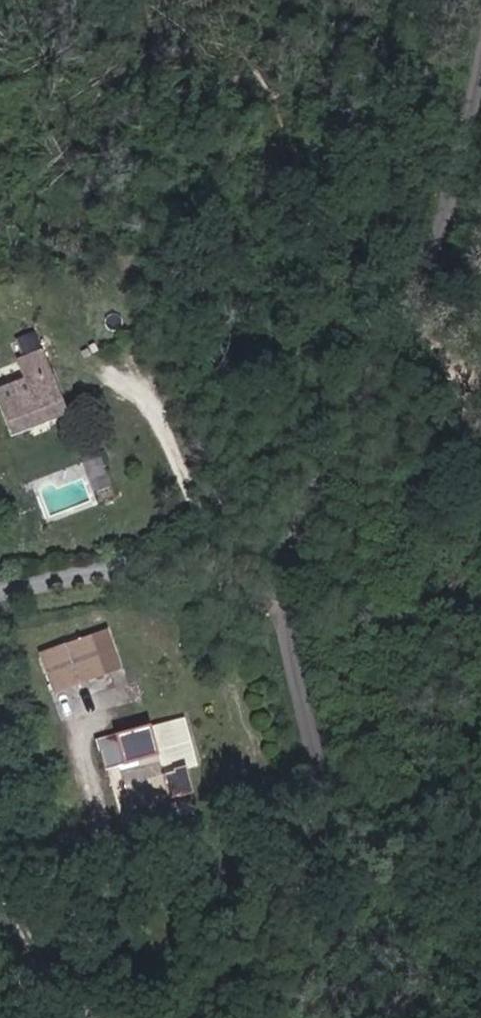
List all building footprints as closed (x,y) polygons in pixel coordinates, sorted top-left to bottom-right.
[(39,328),(17,337),(22,352),(45,343),(39,328)] [(43,352),(16,363),(24,382),(0,391),(0,409),(10,437),(68,415),(43,352)] [(20,520),(17,510),(8,514),(11,523),(20,520)] [(122,669),(108,631),(42,654),(55,692),(122,669)] [(198,767),(184,718),(98,742),(105,770),(138,761),(140,769),(123,773),(132,809),(190,793),(184,770),(198,767)]
